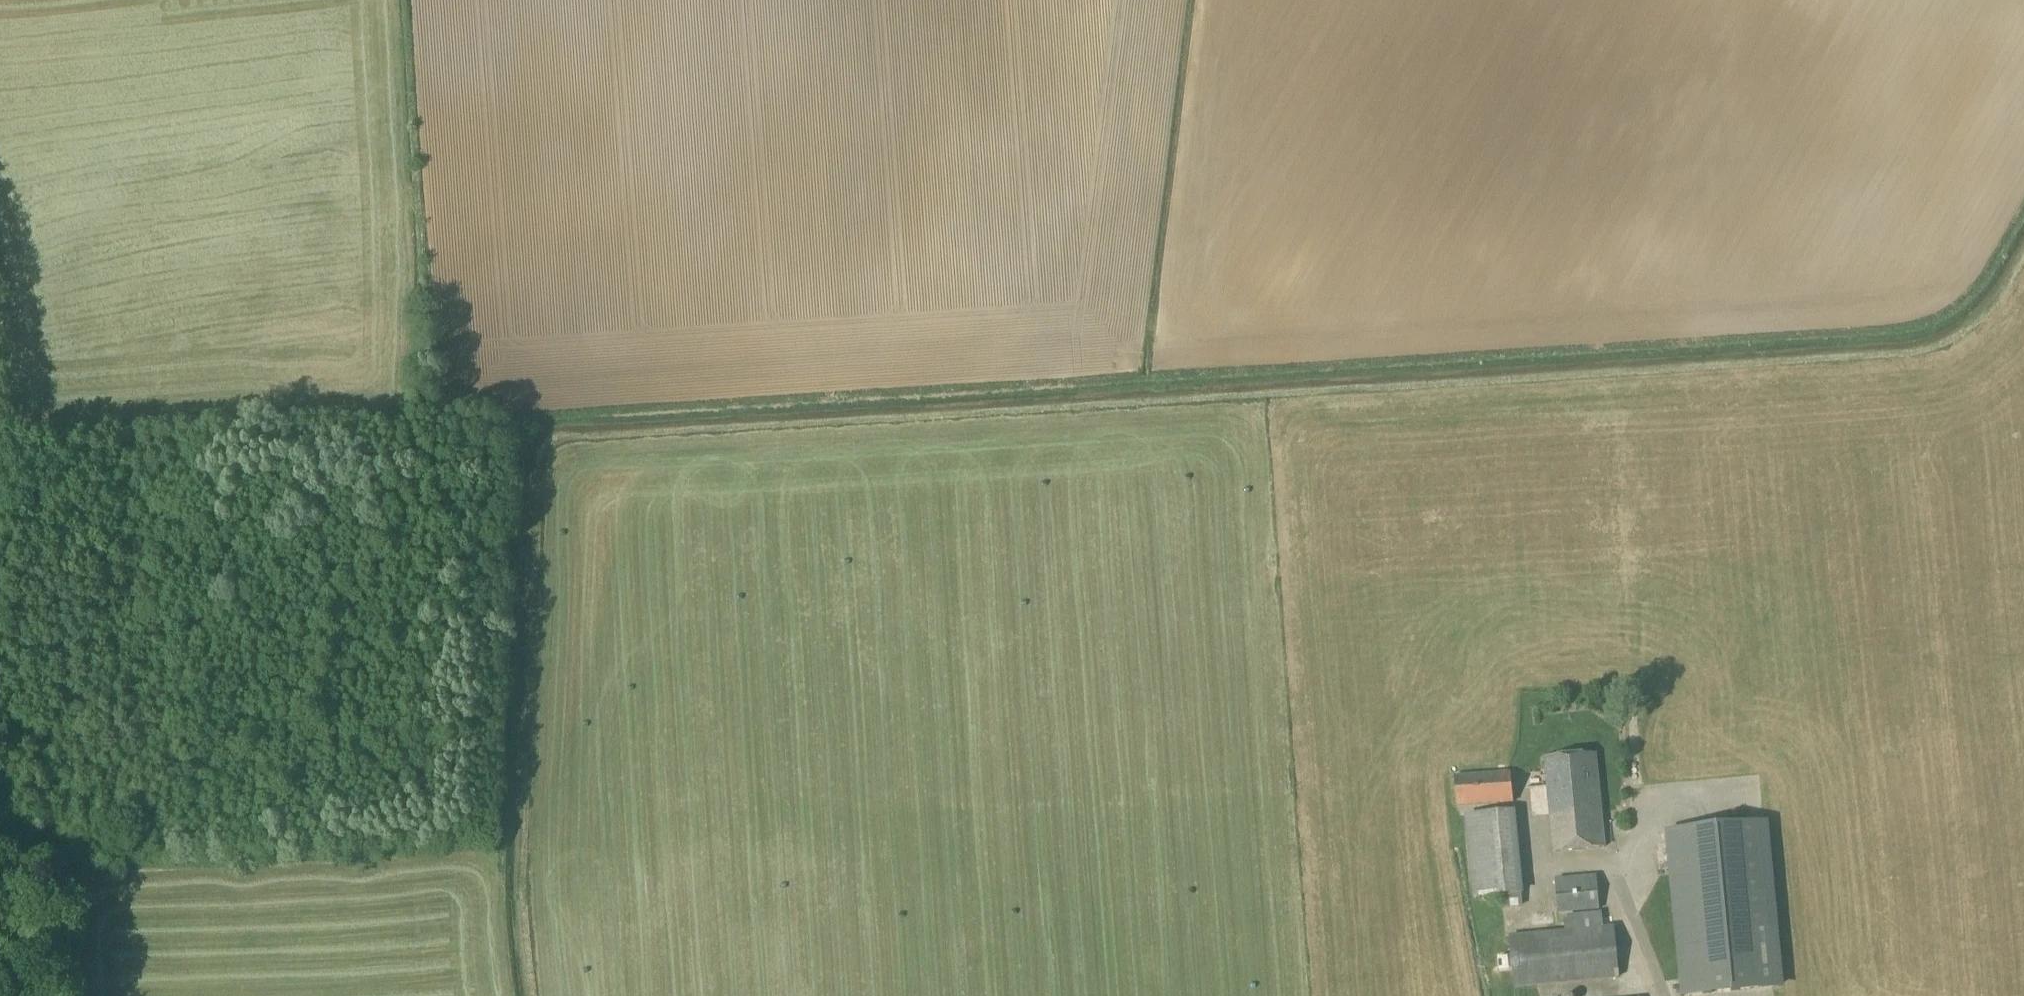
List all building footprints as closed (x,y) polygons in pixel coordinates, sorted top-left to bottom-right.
[(1554,852),(1603,847),(1594,753),(1544,758),(1554,852)] [(1455,807),(1512,803),(1510,772),(1453,775),(1455,807)] [(1521,905),(1520,892),(1521,892),(1513,812),(1465,816),(1473,897),(1499,894),(1500,907),(1521,905)] [(1762,823),(1669,831),(1684,995),(1777,987),(1762,823)] [(1556,914),(1598,911),(1595,876),(1553,879),(1556,914)] [(1600,927),(1599,912),(1565,915),(1566,920),(1563,921),(1563,930),(1508,935),(1513,988),(1617,979),(1612,926),(1600,927)]
